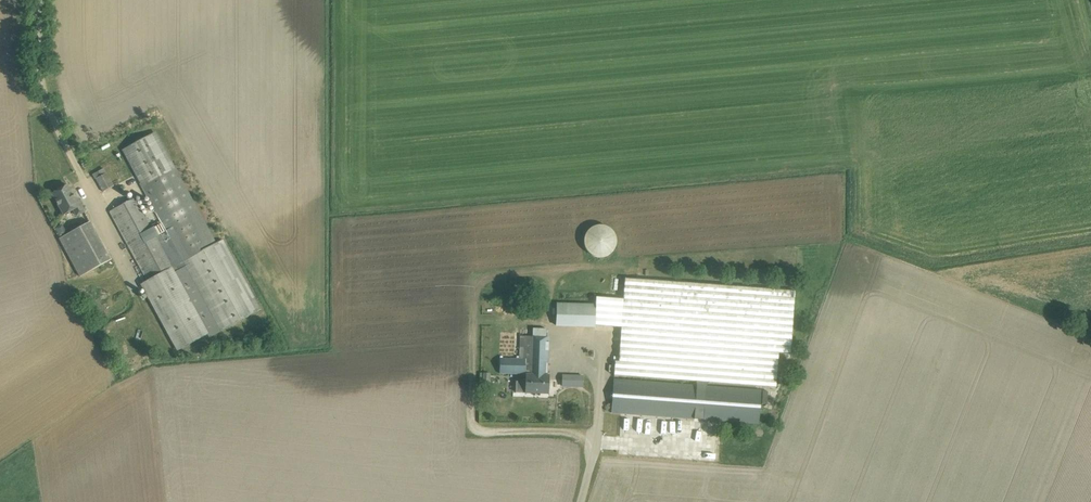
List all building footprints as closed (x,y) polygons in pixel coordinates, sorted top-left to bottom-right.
[(113,210),(110,211),(113,217),(147,280),(141,284),(177,350),(209,333),(211,337),(221,331),(261,309),(223,239),(216,243),(175,169),(176,168),(156,131),(122,149),(142,186),(160,219),(155,223),(149,226),(148,223),(144,217),(134,198),(122,204),(113,210)] [(103,192),(113,187),(114,186),(106,173),(105,173),(96,179),(103,192)] [(52,193),(64,215),(73,210),(77,217),(86,212),(75,192),(73,193),(68,184),(52,193)] [(600,221),(580,237),(599,260),(619,244),(600,221)] [(80,276),(111,259),(90,222),(67,235),(61,225),(55,228),(60,238),(59,239),(80,276)] [(795,291),(795,288),(624,275),(617,360),(614,359),(612,374),(776,386),(778,351),(790,352),(796,291),(795,291)] [(556,325),(572,325),(595,326),(595,303),(556,303),(556,325)] [(525,393),(548,394),(549,376),(548,375),(549,338),(546,338),(546,330),(533,330),(533,336),(524,336),(523,359),(501,358),(501,372),(525,373),(527,373),(526,382),(516,382),(516,393),(525,393)] [(562,387),(564,387),(583,388),(584,376),(563,375),(562,387)] [(611,413),(759,424),(761,390),(614,380),(611,413)]
